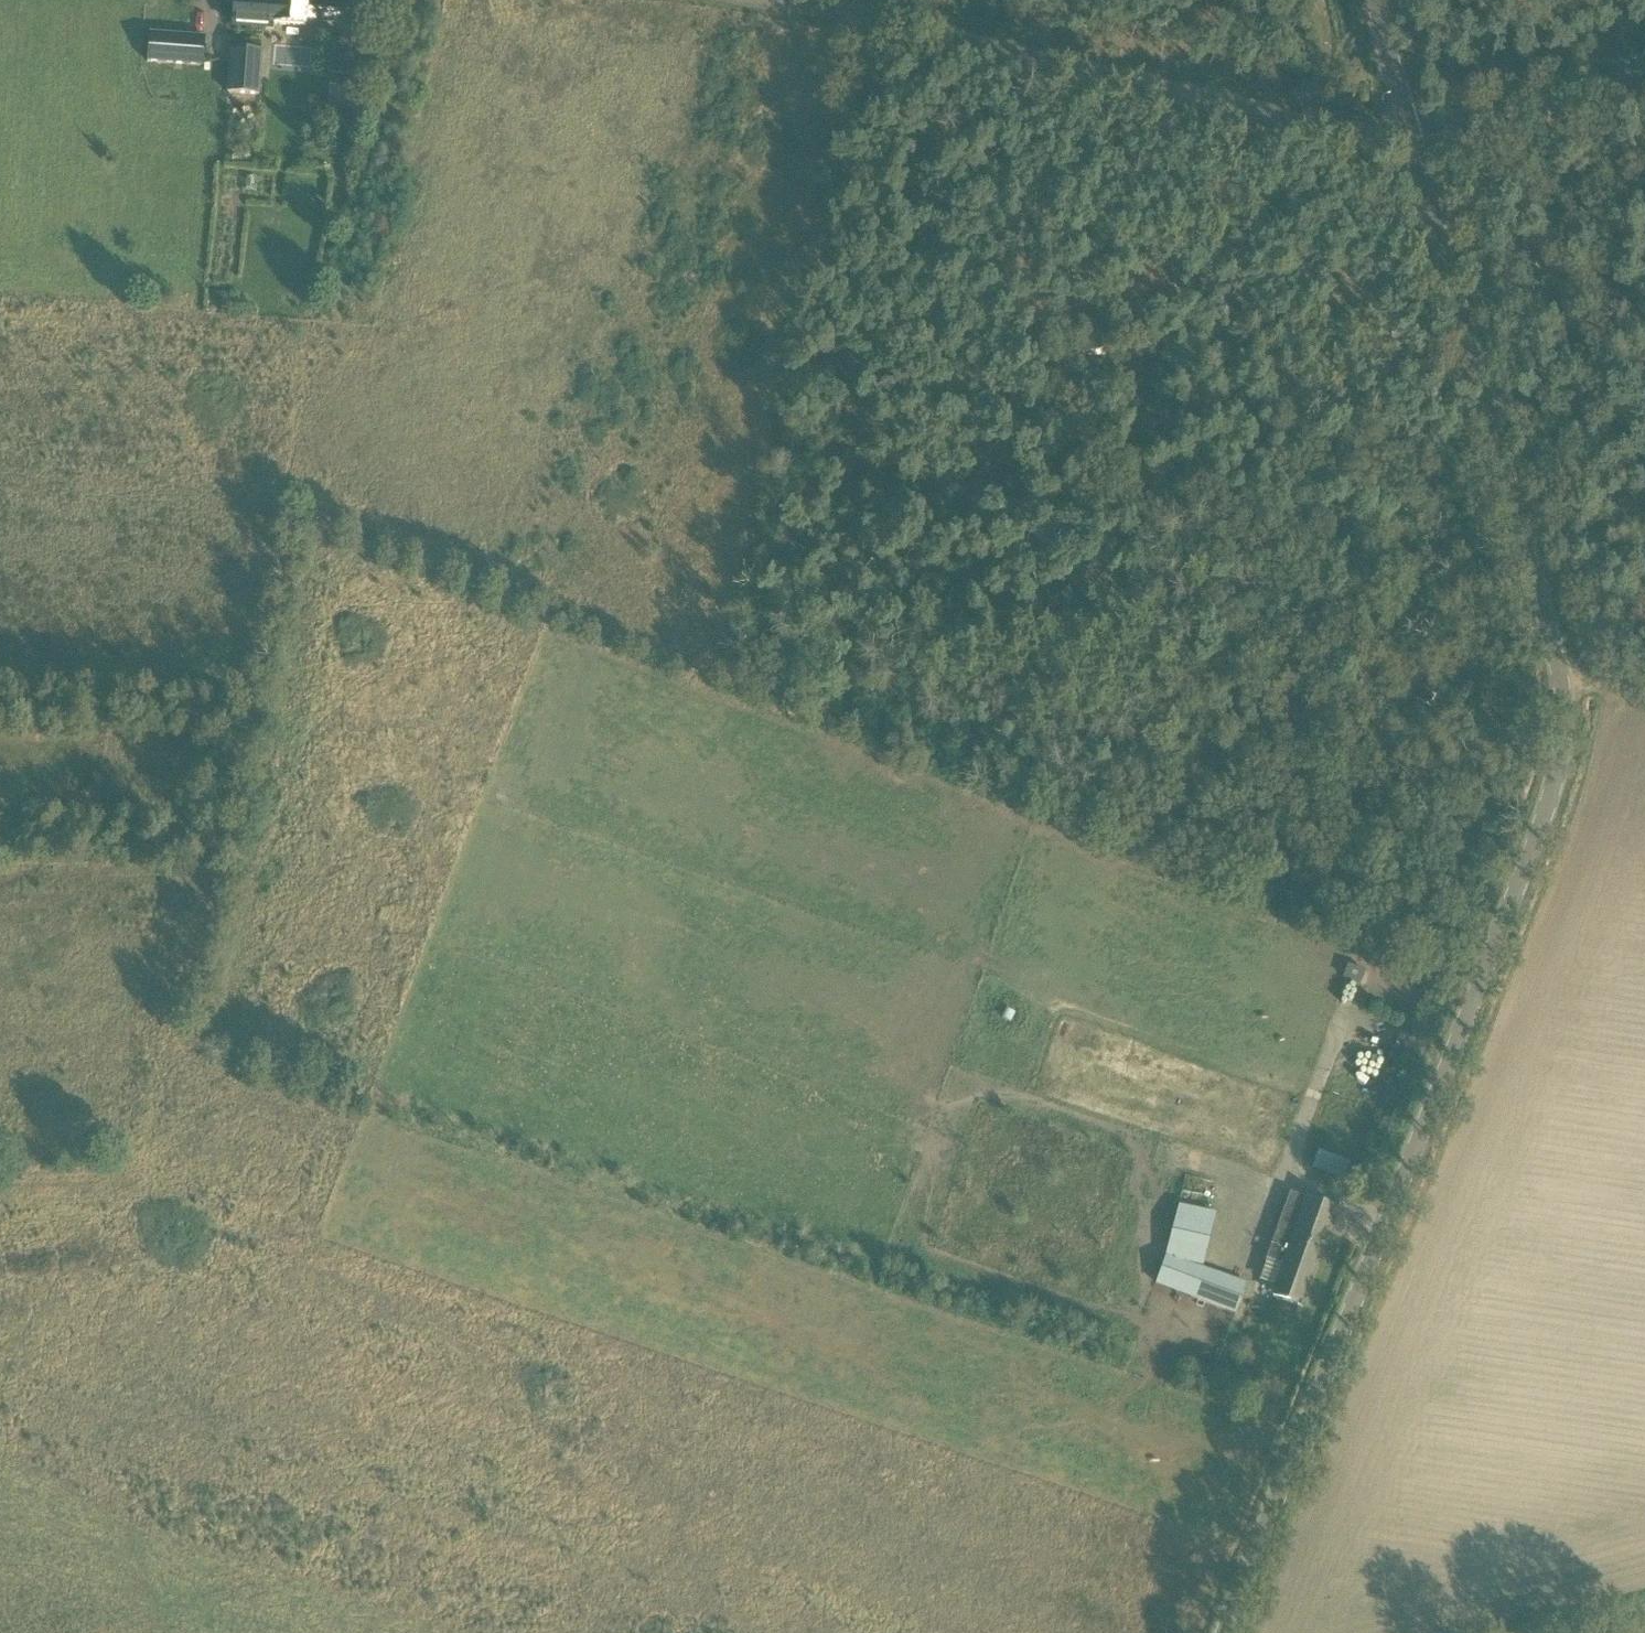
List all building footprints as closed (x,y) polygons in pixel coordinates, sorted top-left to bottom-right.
[(273,24),(306,26),(306,20),(348,23),(349,3),(317,0),(235,0),(234,21),(273,24)] [(149,33),(147,62),(204,66),(206,37),(149,33)] [(334,74),(355,74),(354,38),(333,39),(334,74)] [(228,93),(259,95),(262,51),(231,48),(228,93)] [(1348,980),(1363,982),(1365,968),(1349,966),(1348,980)] [(1321,1148),(1314,1166),(1346,1178),(1353,1160),(1321,1148)] [(1302,1307),(1338,1209),(1290,1192),(1267,1259),(1284,1265),(1273,1297),(1302,1307)] [(1247,1284),(1201,1268),(1218,1210),(1178,1202),(1166,1254),(1155,1284),(1236,1314),(1247,1284)]
